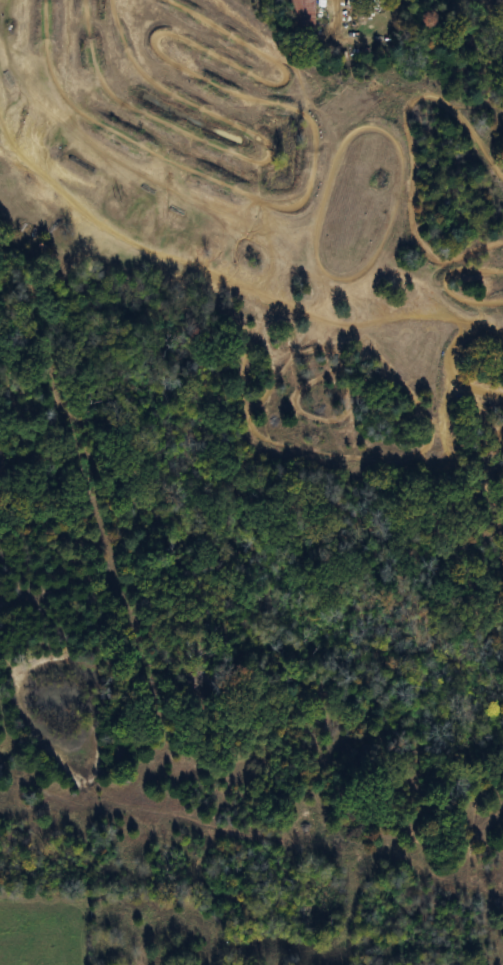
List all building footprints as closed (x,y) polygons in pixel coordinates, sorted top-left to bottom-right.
[(288,35),(314,35),(314,0),(288,0),(288,35)]
